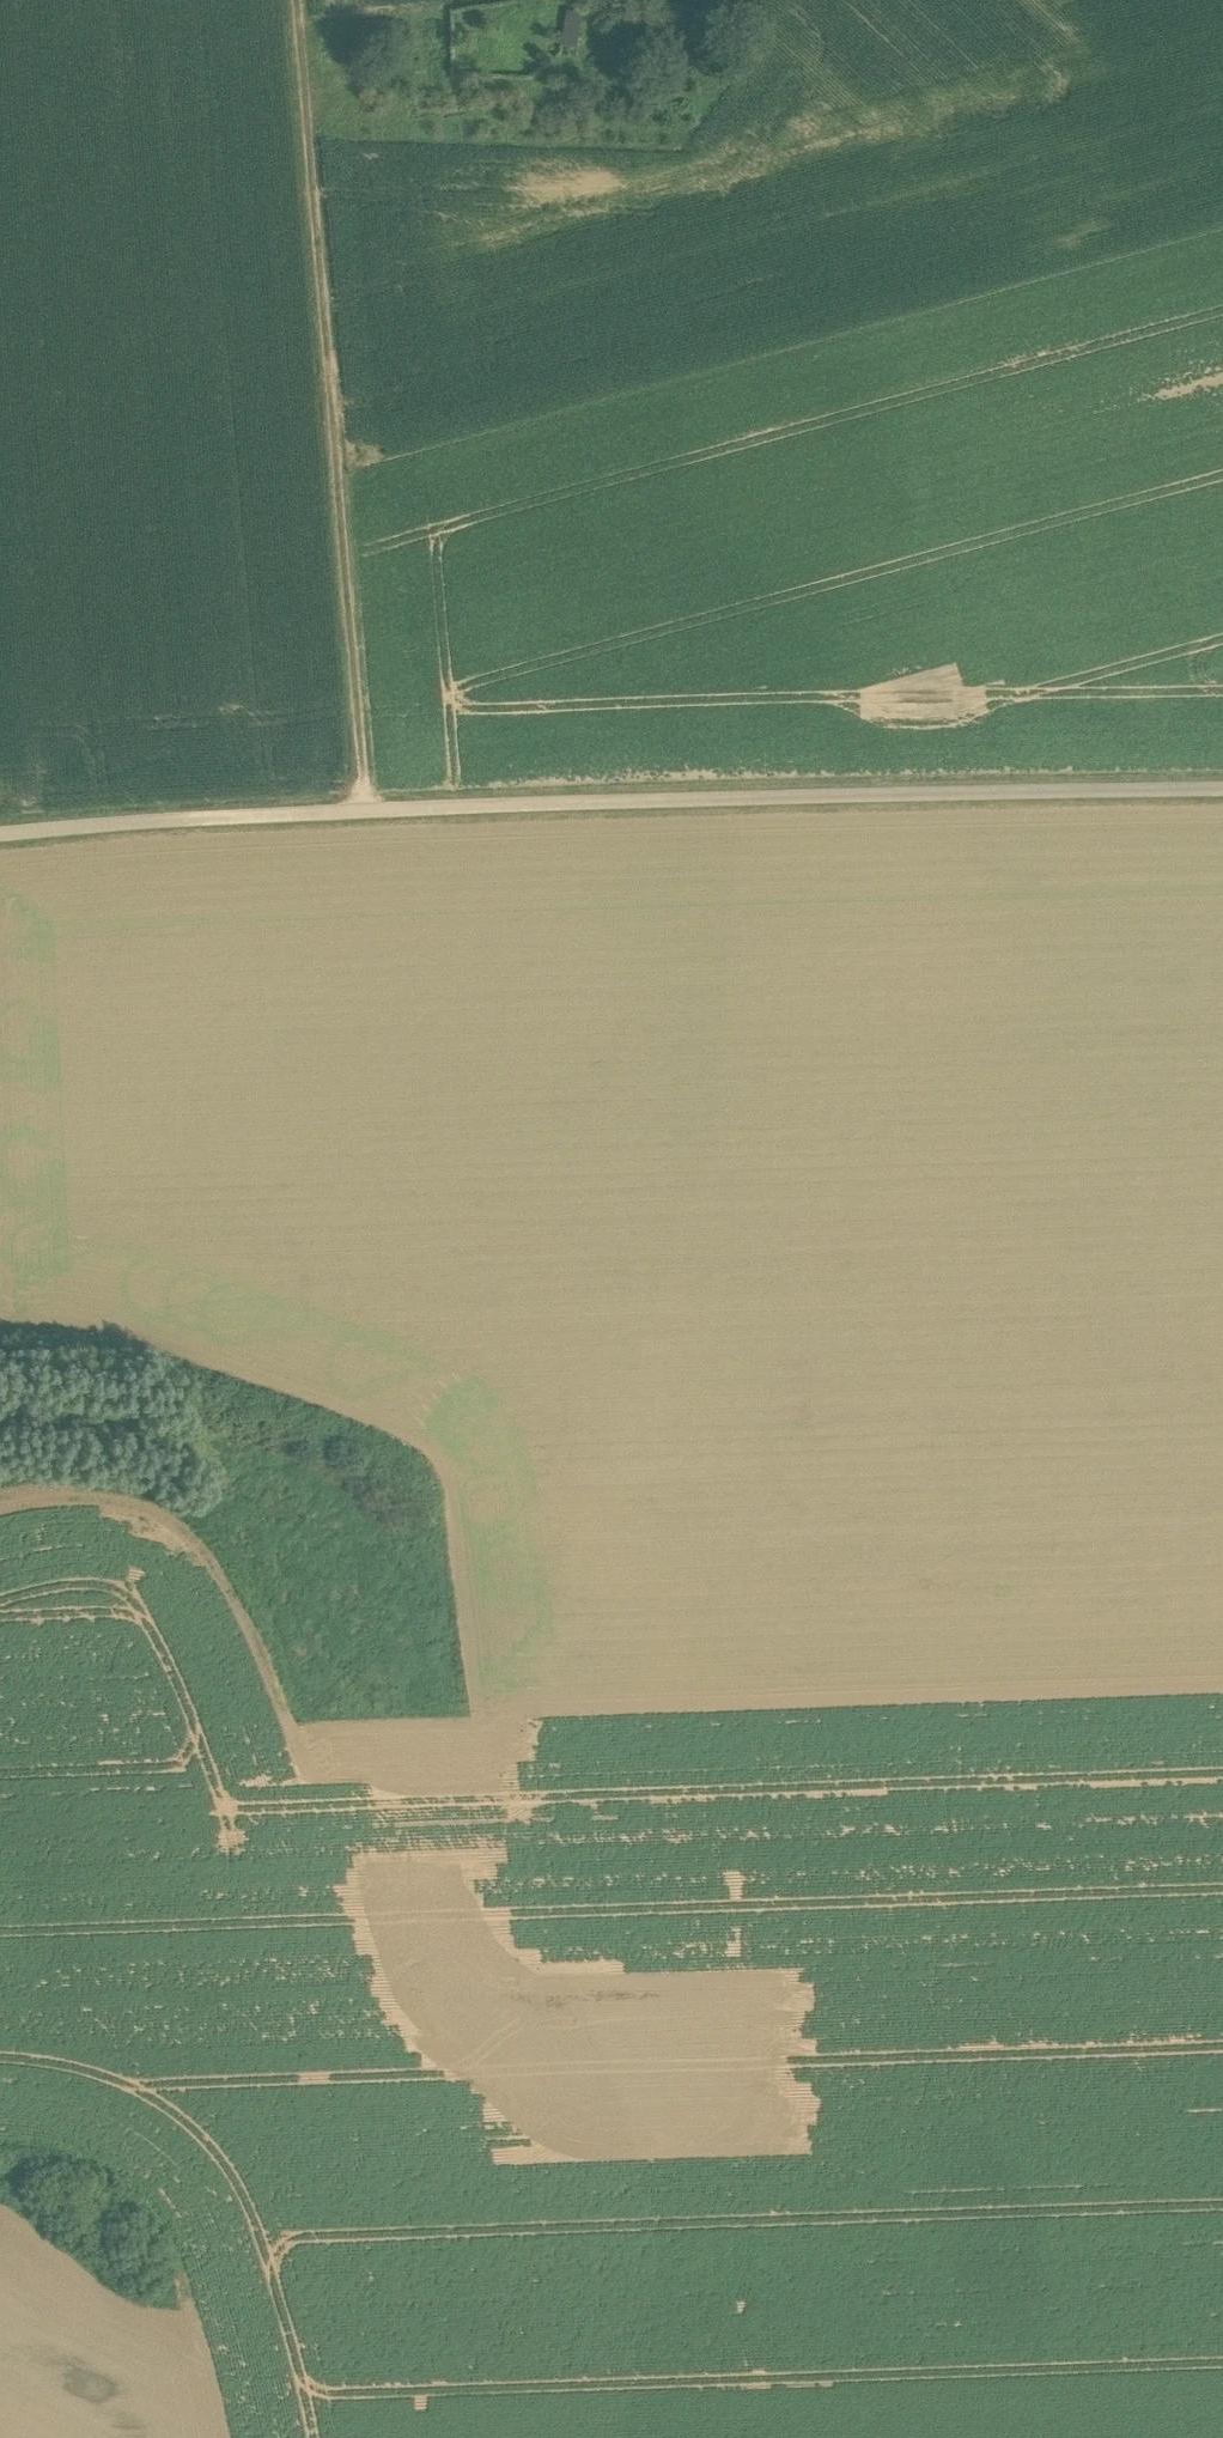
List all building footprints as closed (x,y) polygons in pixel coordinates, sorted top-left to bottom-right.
[(579,44),(582,14),(568,13),(564,43),(579,44)]
